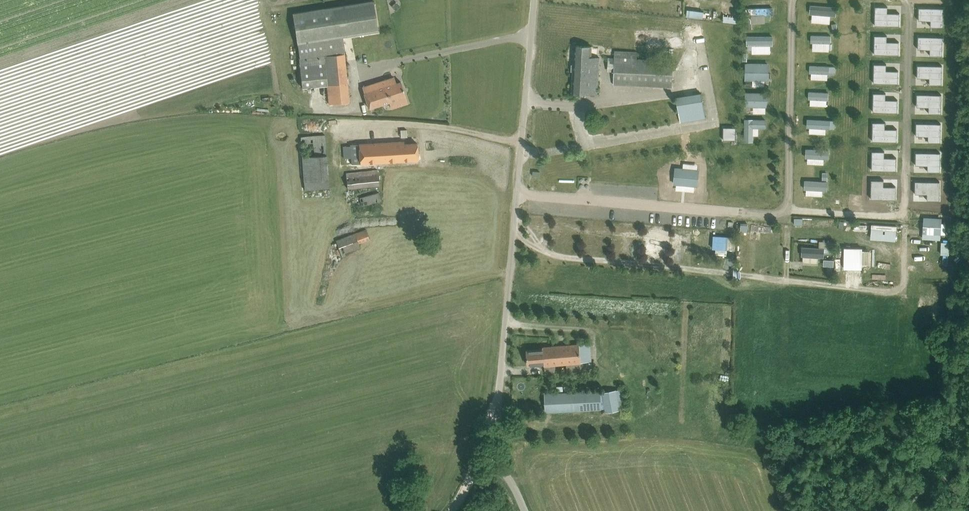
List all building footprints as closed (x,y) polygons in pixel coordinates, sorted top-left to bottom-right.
[(343,36),(379,30),(374,0),(293,13),(298,43),(300,58),(302,87),(328,84),(328,87),(331,87),(333,107),(350,106),(345,53),(344,53),(344,51),(345,51),(343,36)] [(811,22),(831,23),(831,15),(837,15),(837,5),(811,4),(811,22)] [(688,10),(687,16),(703,18),(704,12),(688,10)] [(943,12),(943,31),(953,31),(954,12),(943,12)] [(639,32),(637,52),(654,52),(653,33),(639,32)] [(812,35),(812,50),(832,50),(832,34),(812,35)] [(747,45),(752,45),(752,53),(773,53),(773,35),(747,35),(747,45)] [(575,45),(572,93),(598,94),(600,57),(591,57),(592,46),(585,46),(575,45)] [(637,59),(637,52),(615,51),(615,58),(609,58),(608,71),(614,71),(614,84),(672,87),(673,61),(637,59)] [(765,79),(770,79),(770,62),(746,62),(746,80),(753,80),(753,85),(765,86),(765,79)] [(811,65),(810,79),(828,79),(828,72),(834,72),(834,65),(811,65)] [(936,66),(935,91),(956,91),(956,66),(936,66)] [(854,87),(859,84),(853,74),(848,77),(854,87)] [(362,87),(369,108),(390,101),(392,107),(408,102),(401,81),(396,83),(394,77),(385,80),(380,82),(362,87)] [(753,112),(768,113),(768,92),(746,91),(746,106),(754,106),(753,112)] [(810,91),(810,105),(828,105),(828,91),(810,91)] [(677,96),(676,97),(680,121),(705,118),(701,92),(677,96)] [(754,127),(767,127),(767,118),(745,118),(745,140),(753,140),(754,127)] [(809,118),(809,133),(827,133),(827,128),(835,128),(835,119),(809,118)] [(951,134),(951,120),(932,120),(932,134),(951,134)] [(724,127),(724,140),(736,140),(736,127),(724,127)] [(301,137),(305,191),(329,189),(325,135),(301,137)] [(417,143),(404,143),(403,141),(351,144),(351,145),(343,146),(344,158),(351,157),(352,164),(418,160),(417,143)] [(807,163),(825,163),(825,158),(830,158),(830,148),(807,148),(807,163)] [(700,169),(676,167),(674,184),(698,187),(700,169)] [(346,173),(348,188),(379,185),(377,169),(346,173)] [(824,195),(824,191),(828,191),(829,180),(806,179),(805,195),(824,195)] [(858,182),(858,198),(869,198),(869,190),(885,190),(885,182),(858,182)] [(941,191),(940,199),(950,199),(950,184),(926,183),(926,191),(941,191)] [(359,198),(361,206),(381,201),(379,192),(359,198)] [(335,241),(341,255),(360,247),(358,244),(369,240),(365,229),(335,241)] [(802,247),(802,256),(804,256),(818,257),(824,257),(825,248),(802,247)] [(863,248),(844,247),(844,268),(862,269),(863,248)] [(527,350),(528,364),(544,363),(544,365),(592,361),(590,343),(580,344),(543,347),(543,349),(527,350)] [(617,389),(602,392),(606,413),(621,410),(617,389)] [(601,392),(575,393),(576,409),(601,408),(601,392)] [(575,393),(546,395),(546,411),(576,409),(575,393)]
